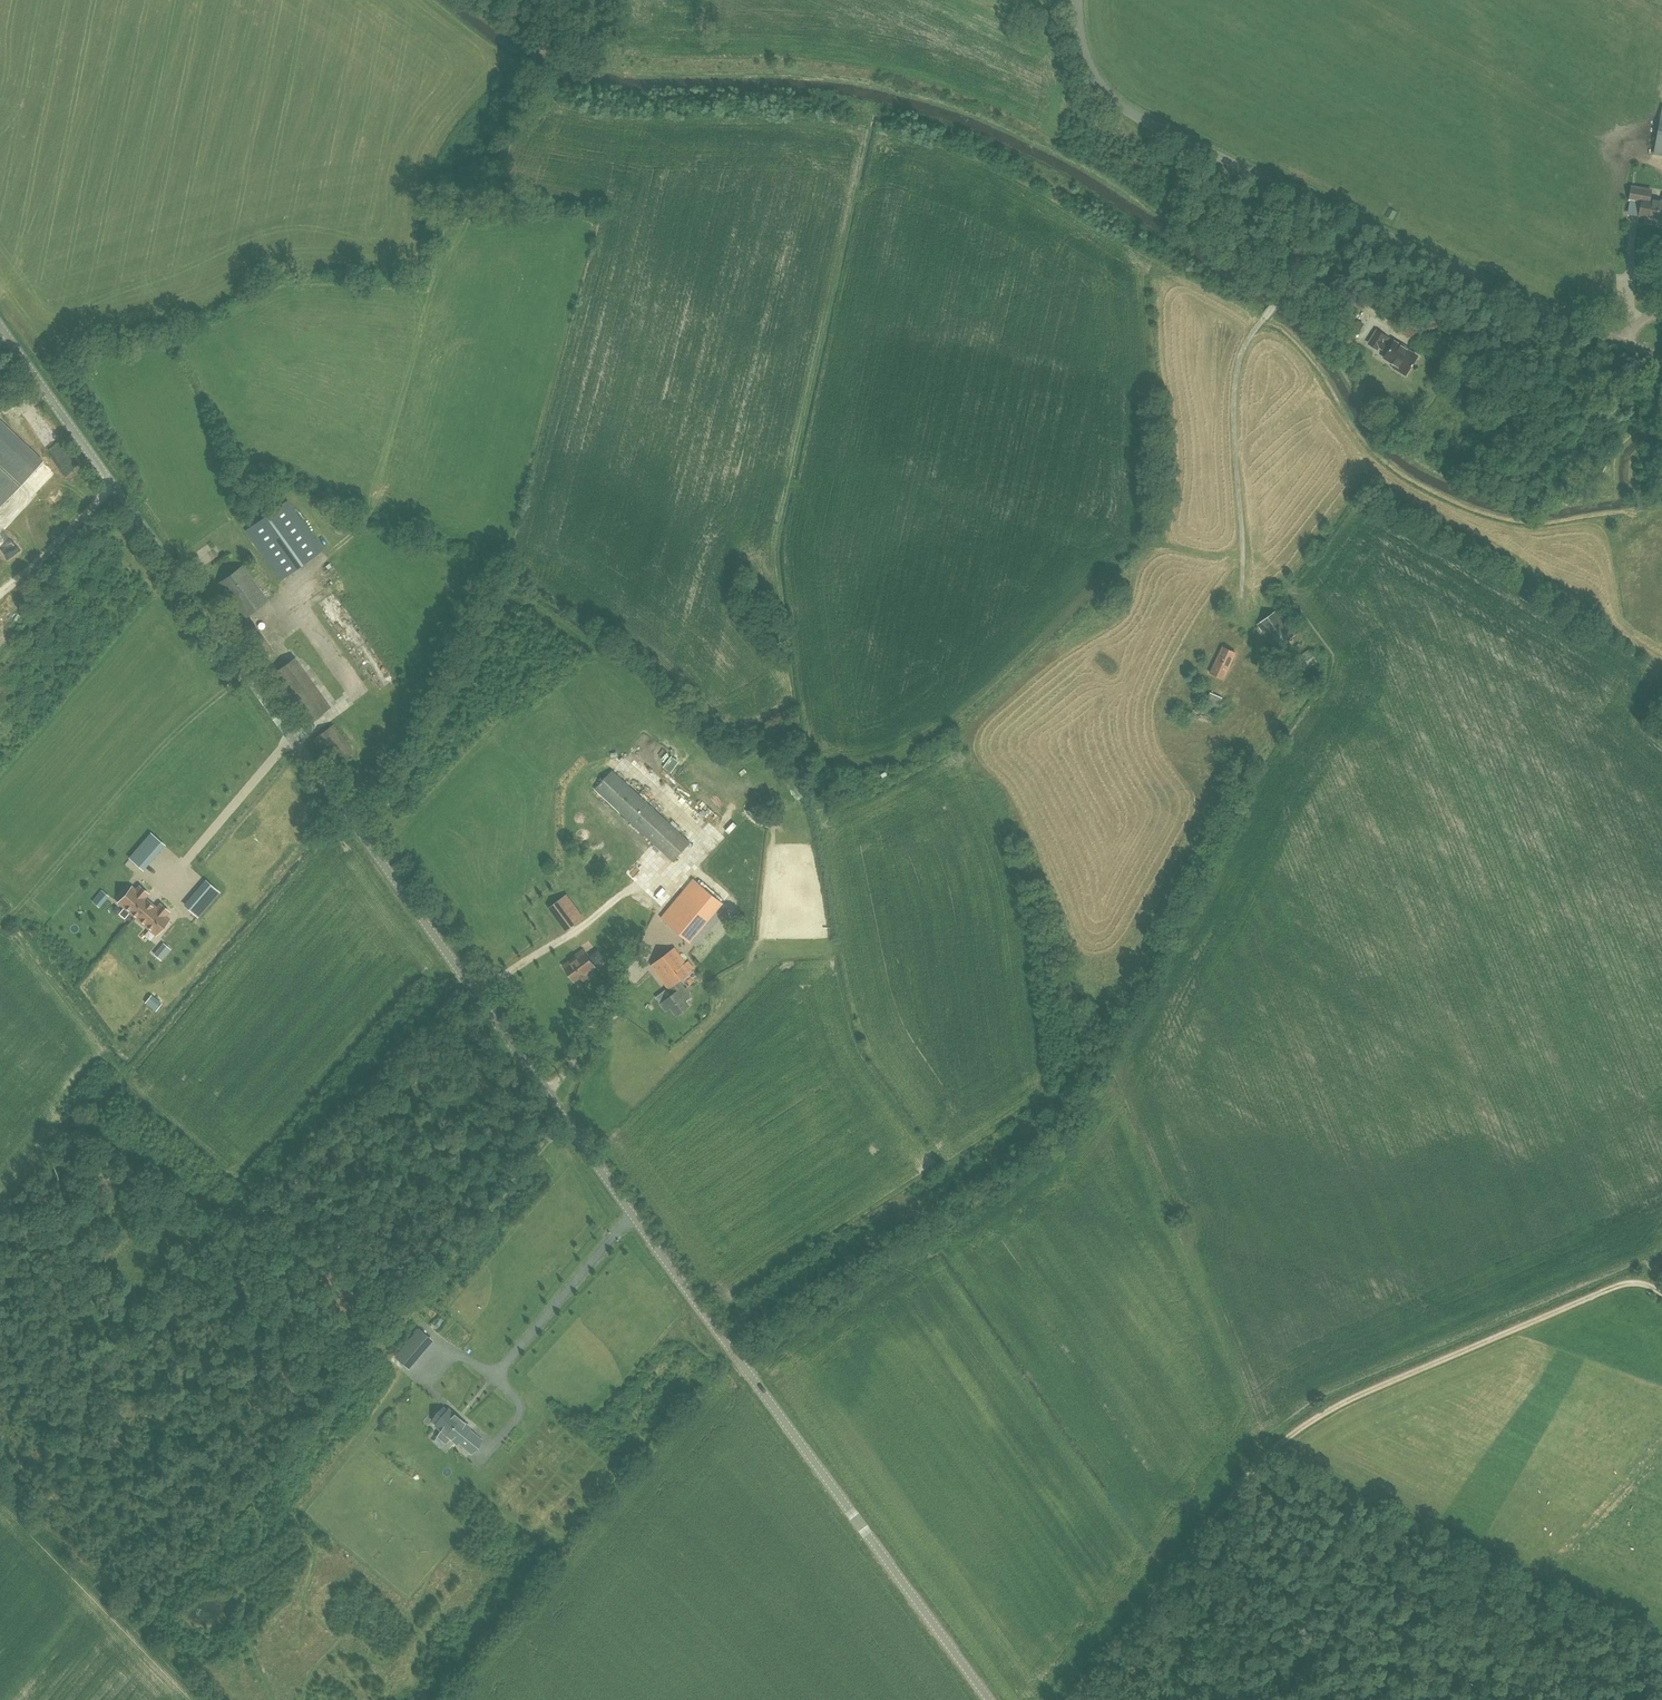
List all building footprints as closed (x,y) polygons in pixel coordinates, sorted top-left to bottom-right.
[(1660,154),(1661,154),(1661,109),(1654,153),(1660,154)] [(1641,200),(1642,199),(1649,200),(1651,189),(1632,185),(1630,198),(1641,200)] [(1649,200),(1642,199),(1641,200),(1638,217),(1645,219),(1644,223),(1656,225),(1657,221),(1661,222),(1661,196),(1661,198),(1652,197),(1652,200),(1649,200)] [(1389,208),(1384,215),(1392,219),(1396,212),(1389,208)] [(1392,367),(1406,376),(1419,354),(1394,339),(1391,344),(1385,341),(1387,337),(1377,329),(1367,343),(1378,350),(1379,348),(1386,352),(1383,358),(1393,365),(1392,367)] [(0,420),(0,507),(43,461),(0,420)] [(287,501),(246,531),(281,579),(323,550),(287,501)] [(218,583),(243,618),(267,600),(243,566),(218,583)] [(1280,610),(1258,624),(1273,649),(1295,635),(1280,610)] [(258,664),(274,653),(252,622),(237,633),(258,664)] [(1236,652),(1223,646),(1211,673),(1224,679),(1236,652)] [(1308,649),(1294,659),(1303,672),(1317,662),(1308,649)] [(1210,692),(1205,703),(1217,709),(1223,697),(1210,692)] [(313,739),(333,767),(353,753),(333,724),(313,739)] [(691,841),(613,769),(595,789),(673,861),(691,841)] [(769,809),(758,799),(747,812),(758,822),(769,809)] [(151,834),(135,852),(147,862),(163,844),(151,834)] [(203,910),(219,892),(207,882),(191,900),(203,910)] [(144,897),(147,893),(139,886),(136,890),(132,887),(119,902),(135,916),(148,901),(144,897)] [(102,890),(93,902),(98,907),(107,895),(102,890)] [(567,896),(551,907),(567,928),(582,917),(567,896)] [(157,908),(148,901),(135,916),(156,934),(169,919),(165,915),(168,911),(160,904),(157,908)] [(668,923),(683,936),(690,942),(698,932),(669,908),(661,918),(668,923)] [(161,960),(170,949),(165,944),(155,956),(161,960)] [(674,946),(651,965),(669,988),(670,987),(674,993),(661,1003),(666,1010),(671,1006),(677,1015),(690,1005),(685,1000),(691,995),(679,980),(693,970),(674,946)] [(577,956),(564,966),(576,982),(579,979),(581,982),(588,977),(586,974),(596,967),(583,950),(576,955),(577,956)] [(145,1002),(156,1010),(160,1005),(149,997),(145,1002)] [(408,1367),(416,1357),(431,1339),(419,1329),(395,1357),(408,1367)] [(441,1429),(451,1438),(457,1442),(458,1440),(471,1452),(481,1440),(468,1429),(469,1427),(464,1423),(464,1422),(454,1413),(453,1414),(448,1410),(447,1411),(443,1408),(433,1419),(437,1423),(436,1424),(441,1429)]
